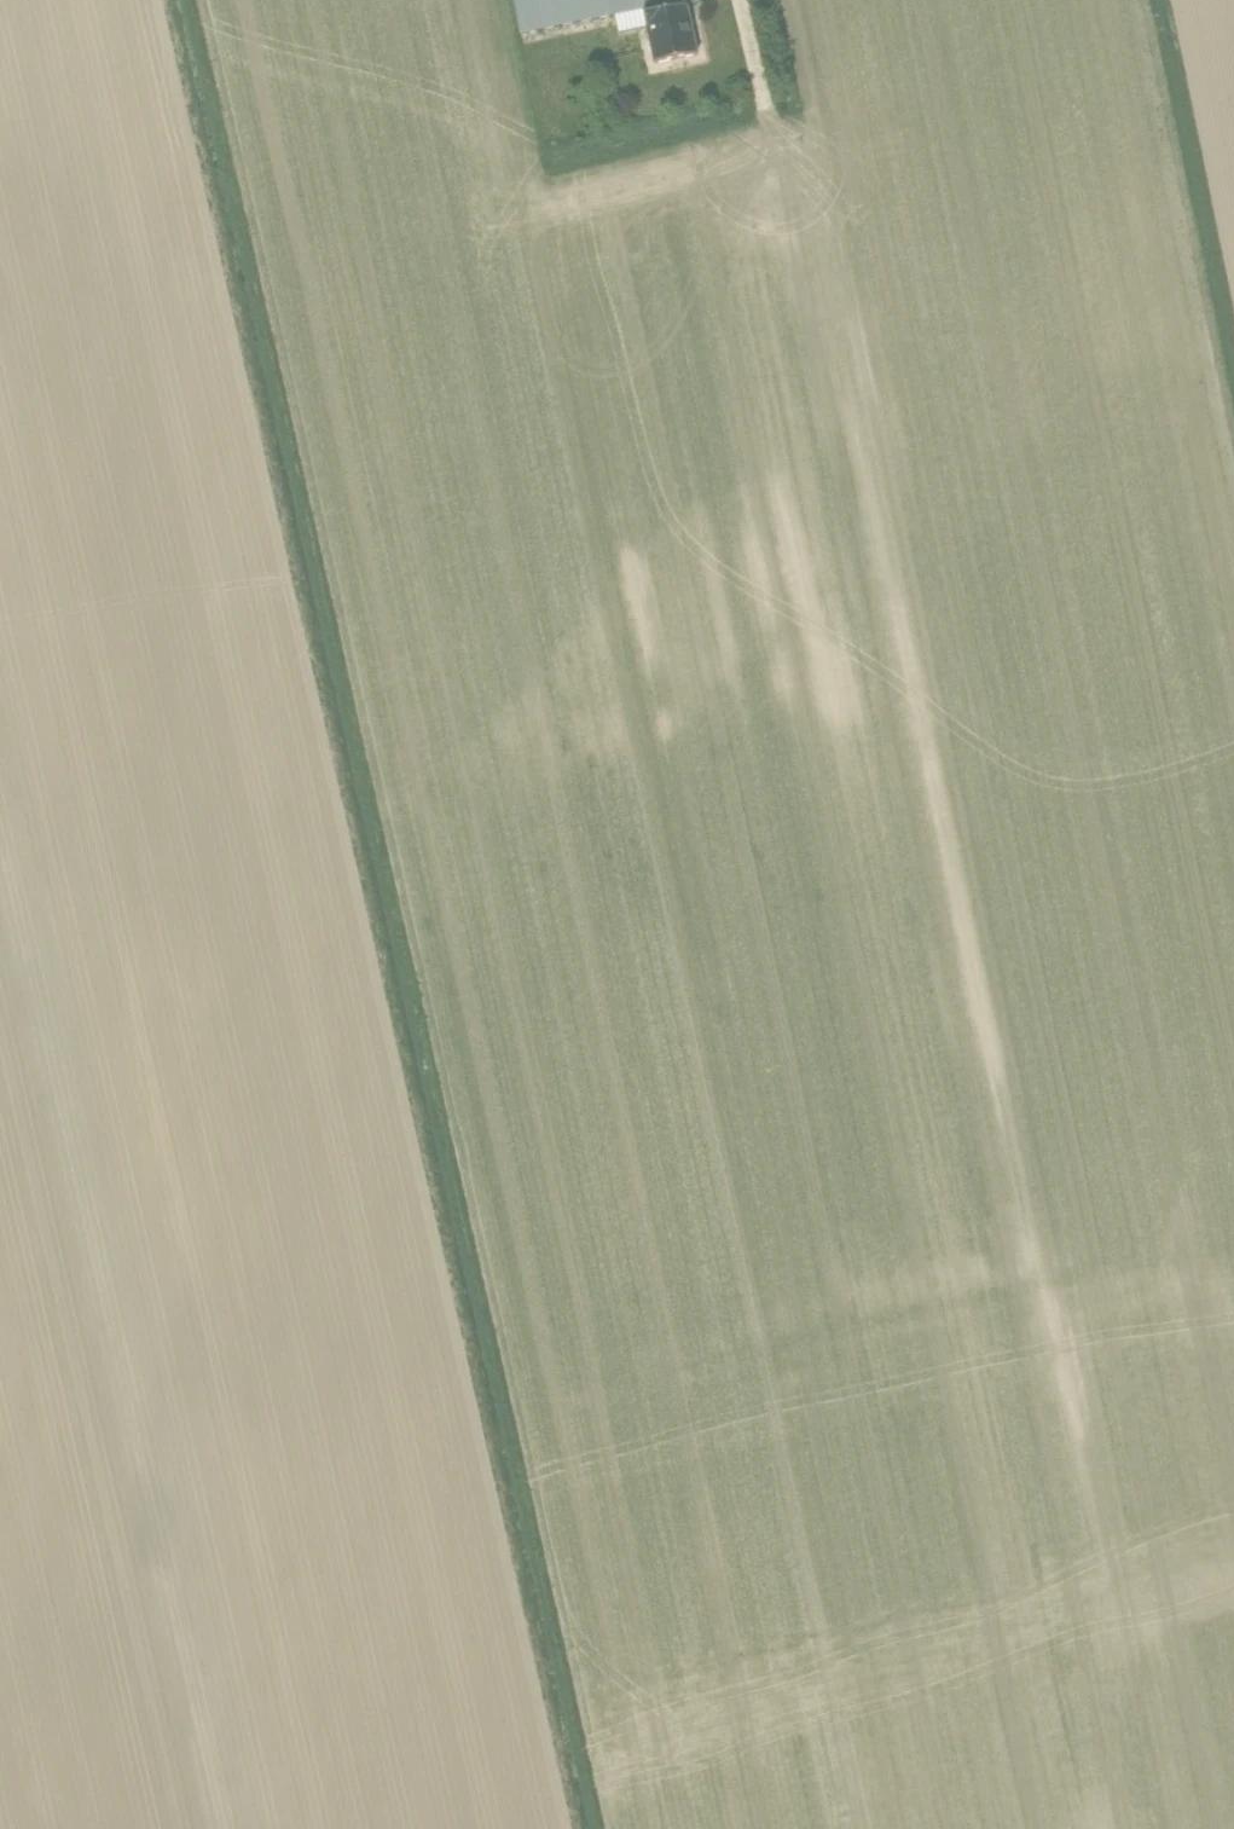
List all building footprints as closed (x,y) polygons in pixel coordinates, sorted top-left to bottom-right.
[(520,33),(525,32),(615,14),(682,0),(514,0),(520,33)] [(615,14),(617,24),(619,32),(647,26),(655,63),(697,54),(686,0),(682,0),(615,14)]
